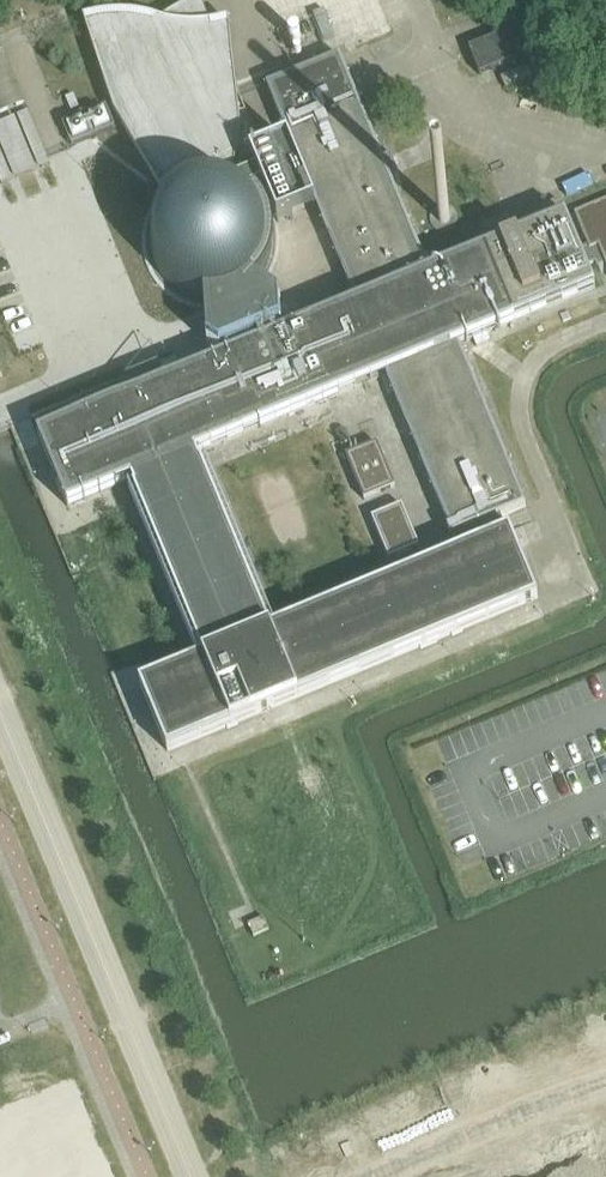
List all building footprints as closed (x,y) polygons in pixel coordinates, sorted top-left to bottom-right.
[(200,0),(196,0),(155,24),(148,22),(144,21),(137,20),(132,20),(126,19),(121,19),(113,19),(104,20),(96,22),(90,23),(86,24),(115,112),(161,188),(162,187),(167,183),(170,181),(177,177),(181,175),(186,173),(191,172),(196,170),(201,170),(205,169),(209,169),(213,169),(218,169),(223,170),(228,171),(232,172),(234,173),(236,153),(242,160),(263,152),(247,113),(239,113),(229,26),(223,27),(219,28),(212,29),(200,0)] [(538,80),(562,70),(541,20),(518,30),(538,80)] [(516,30),(469,49),(480,76),(527,57),(516,30)] [(205,363),(206,366),(183,375),(175,358),(166,362),(158,365),(166,382),(38,435),(68,508),(132,482),(136,489),(134,490),(204,658),(140,685),(168,752),(539,599),(511,531),(507,532),(501,517),(526,507),(460,346),(595,290),(586,266),(566,217),(565,217),(558,202),(558,201),(552,203),(525,214),(532,231),(429,273),(340,56),(267,86),(324,223),(321,224),(327,239),(330,238),(357,303),(279,336),(276,329),(282,326),(282,300),(261,287),(265,284),(267,280),(271,274),(273,270),(275,265),(276,260),(278,254),(279,250),(279,244),(279,238),(279,234),(278,229),(277,225),(276,221),(275,218),(273,213),(271,209),(268,204),(264,199),(261,196),(257,191),(253,188),(248,184),(243,181),(240,180),(237,178),(232,177),(227,175),(220,174),(213,173),(208,173),(202,174),(196,175),(191,176),(187,177),(183,179),(178,181),(173,185),(167,189),(164,192),(159,196),(157,200),(155,201),(152,207),(149,213),(147,218),(145,223),(144,226),(143,230),(143,234),(143,236),(142,242),(143,245),(143,248),(144,255),(145,260),(147,265),(147,267),(149,271),(152,276),(155,281),(159,286),(162,290),(167,294),(171,297),(176,300),(179,302),(185,305),(190,307),(194,308),(199,309),(205,310),(205,308),(207,344),(222,353),(227,351),(229,356),(221,360),(220,357),(205,363)] [(106,108),(64,126),(72,146),(115,129),(106,108)] [(255,156),(253,157),(253,159),(265,189),(266,191),(278,223),(287,220),(294,217),(314,209),(316,208),(316,206),(303,176),(302,174),(290,144),(289,142),(287,143),(268,151),(266,152),(255,156)] [(377,444),(347,457),(365,501),(395,488),(377,444)] [(403,506),(372,518),(390,561),(420,548),(403,506)] [(269,931),(264,918),(258,920),(248,925),(254,937),(269,931)]
